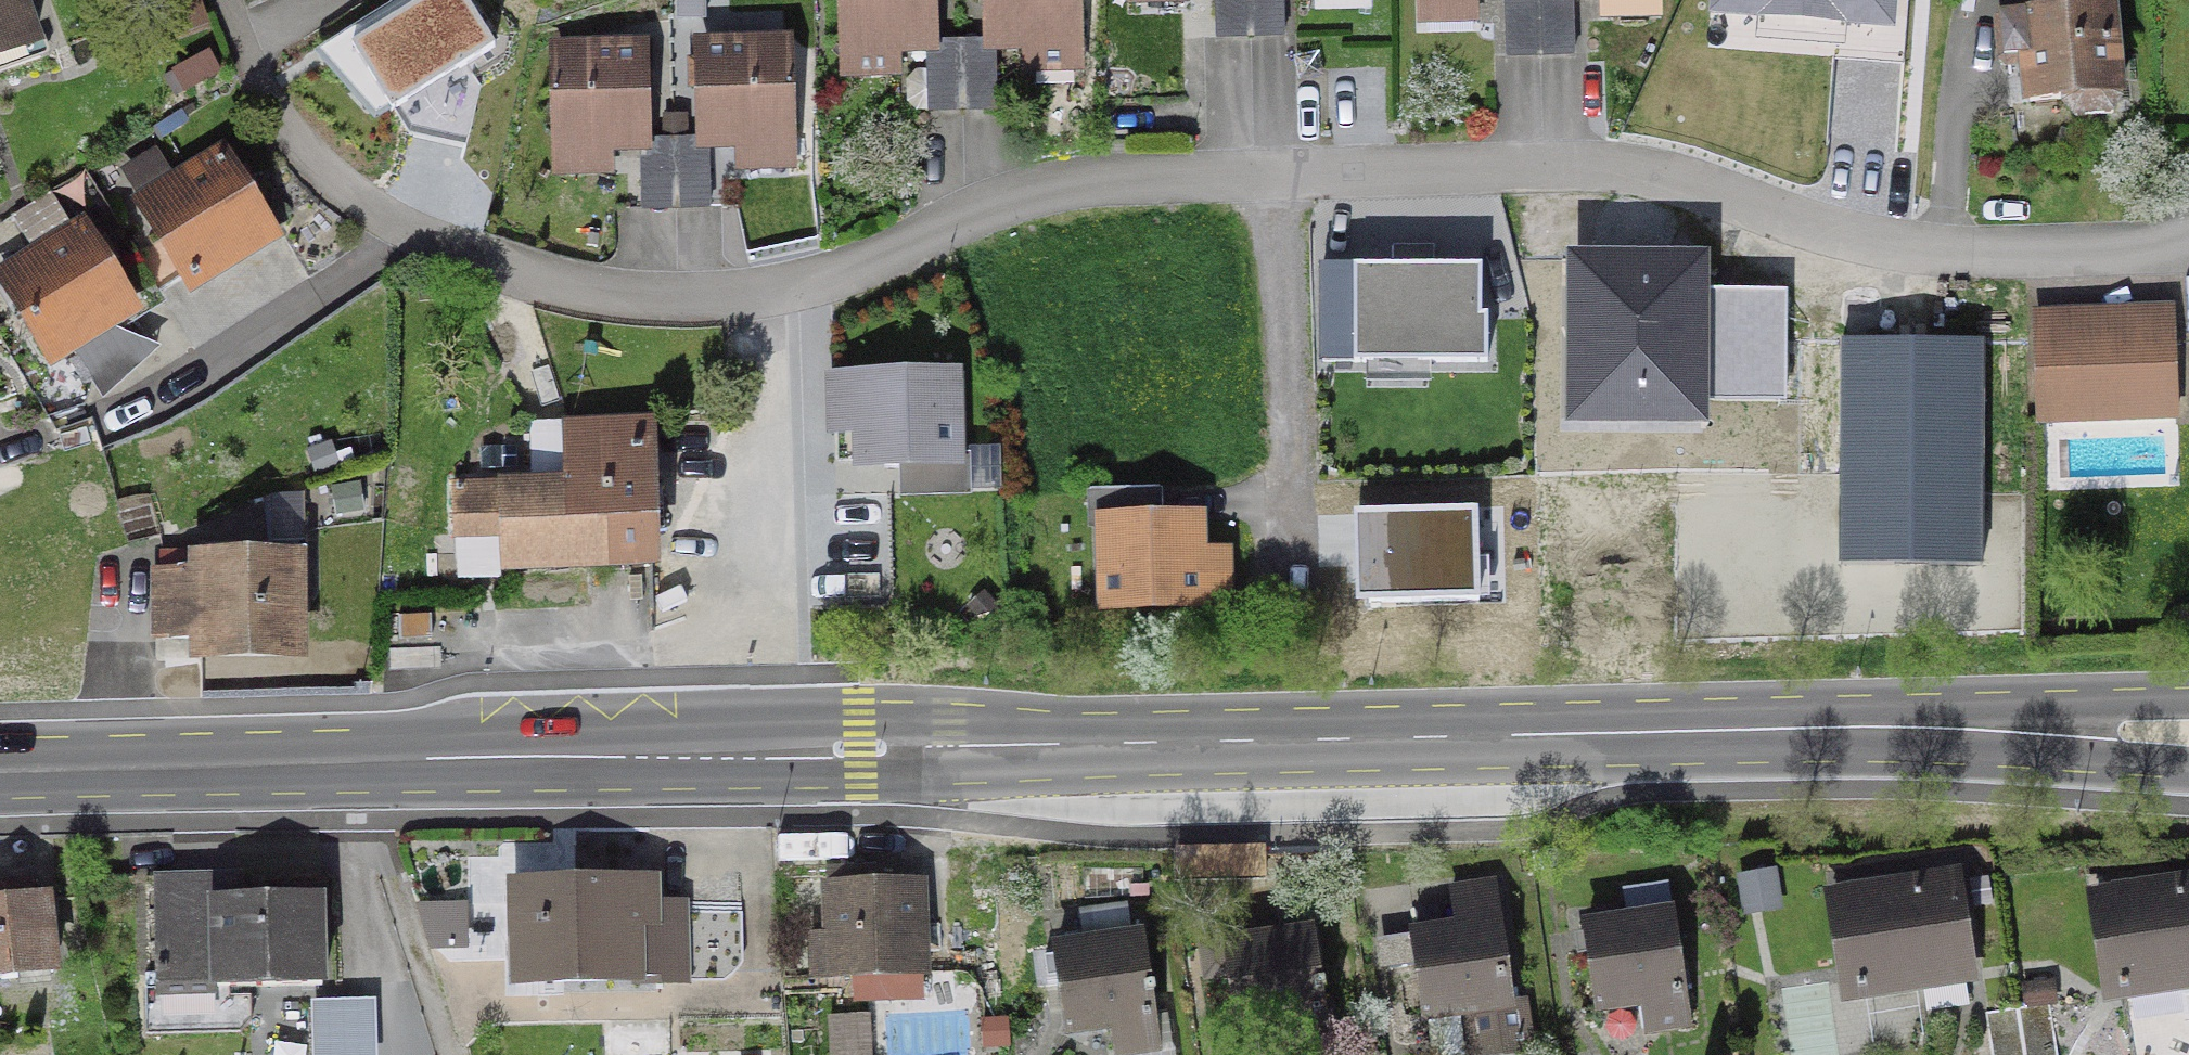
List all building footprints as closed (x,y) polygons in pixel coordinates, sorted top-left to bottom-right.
[(35,61),(14,0),(0,0),(0,73),(35,61)] [(467,0),(419,0),(356,40),(393,99),(491,38),(467,0)] [(923,48),(922,0),(842,0),(843,50),(922,48),(923,48)] [(988,46),(989,46),(1068,44),(1067,0),(987,0),(988,46)] [(1709,14),(1756,19),(1754,38),(1844,47),(1846,25),(1891,29),(1894,0),(1710,0),(1709,14)] [(2000,60),(2020,58),(2025,105),(2060,101),(2061,109),(2071,119),(2107,116),(2114,103),(2105,9),(2017,17),(2017,19),(1996,20),(2000,60)] [(699,50),(701,144),(703,144),(781,142),(779,48),(699,50)] [(635,146),(636,146),(634,52),(554,54),(556,149),(635,146)] [(168,108),(210,85),(194,55),(151,78),(168,108)] [(139,207),(187,286),(266,238),(218,159),(139,207)] [(127,311),(78,231),(0,279),(0,284),(47,360),(127,311)] [(1709,253),(1567,252),(1566,426),(1711,427),(1711,401),(1785,401),(1786,290),(1709,290),(1709,253)] [(1324,268),(1325,368),(1482,366),(1481,266),(1324,268)] [(1984,341),(1840,341),(1841,564),(1985,563),(1984,341)] [(2171,419),(2168,342),(2031,347),(2034,424),(2171,419)] [(882,511),(962,509),(961,465),(947,465),(945,389),(823,392),(824,444),(839,444),(840,486),(882,485),(882,511)] [(497,570),(647,565),(644,453),(565,455),(566,483),(448,487),(449,539),(496,537),(497,570)] [(1144,497),(1077,500),(1080,546),(1091,545),(1095,629),(1222,623),(1218,554),(1185,556),(1183,521),(1145,523),(1144,497)] [(1474,508),(1358,509),(1359,593),(1475,591),(1474,508)] [(291,657),(290,556),(195,556),(195,575),(151,575),(151,640),(194,640),(195,657),(291,657)] [(850,1001),(866,1001),(884,1000),(883,978),(918,977),(915,886),(877,887),(876,873),(857,873),(857,878),(823,879),(826,980),(849,979),(850,1001)] [(149,881),(152,992),(317,988),(315,899),(210,901),(210,879),(149,881)] [(1919,971),(1961,964),(1949,882),(1837,899),(1852,994),(1921,984),(1919,971)] [(645,884),(510,888),(512,985),(715,981),(721,980),(725,977),(729,975),(732,971),(734,966),(735,959),(735,916),(678,916),(678,906),(645,906),(645,884)] [(2188,970),(2188,886),(2100,899),(2114,995),(2182,984),(2180,971),(2188,970)] [(1451,931),(1382,941),(1386,971),(1413,967),(1420,1020),(1463,1014),(1469,1054),(1523,1047),(1517,1004),(1505,1005),(1488,889),(1446,895),(1451,931)] [(48,975),(40,897),(0,901),(0,980),(48,975)] [(453,906),(413,907),(424,943),(434,942),(434,951),(454,951),(453,906)] [(1666,916),(1581,929),(1593,1011),(1677,999),(1666,916)] [(1313,984),(1306,935),(1222,947),(1234,1030),(1318,1017),(1315,993),(1321,992),(1319,983),(1313,984)] [(1135,939),(1051,951),(1063,1034),(1147,1021),(1144,996),(1150,996),(1148,987),(1142,988),(1135,939)] [(324,1002),(324,1054),(381,1054),(382,1002),(324,1002)] [(2020,1054),(2052,1054),(2044,1006),(2013,1011),(2020,1054)] [(1987,1054),(2020,1054),(2013,1011),(1981,1016),(1987,1054)]
